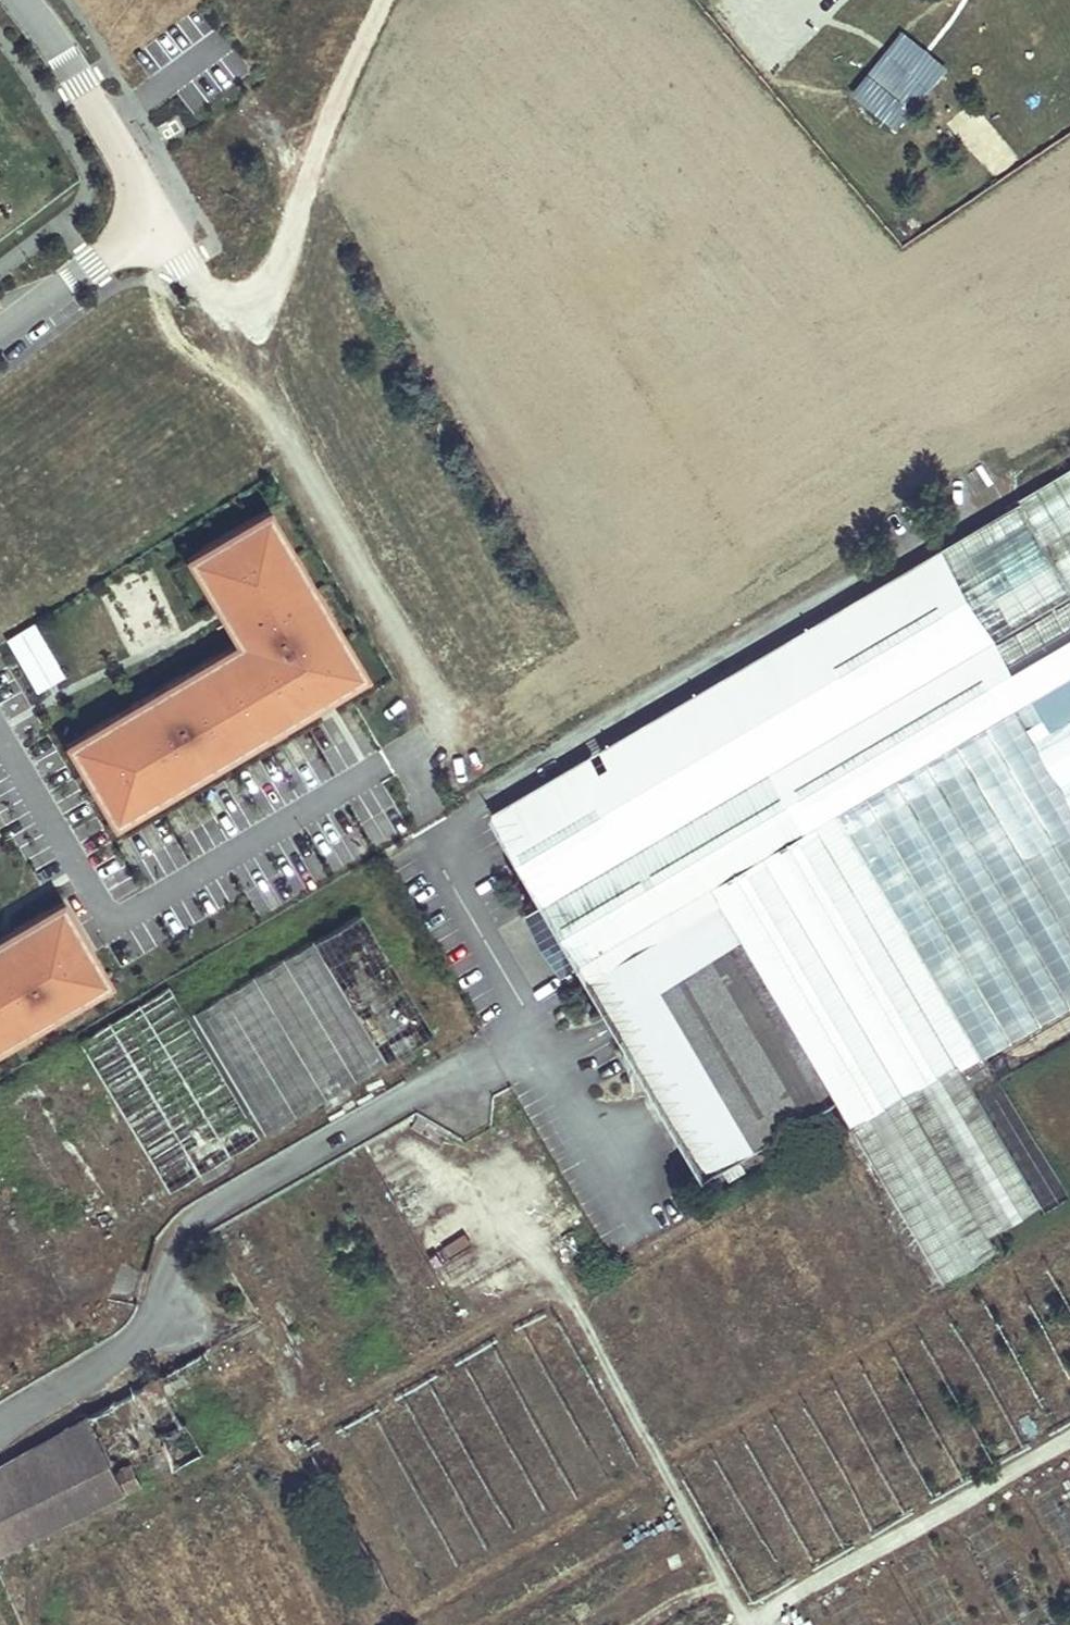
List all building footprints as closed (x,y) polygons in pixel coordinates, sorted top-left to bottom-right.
[(1021,497),(1023,501),(1069,583),(1069,468),(1021,497)] [(1023,501),(496,814),(711,1175),(836,1097),(849,1124),(975,1047),(985,1057),(1069,1006),(1069,796),(1036,740),(1069,720),(1069,583),(1023,501)] [(263,518),(188,562),(237,646),(63,748),(110,828),(359,682),(263,518)] [(35,694),(64,678),(33,624),(4,640),(35,694)] [(1036,740),(1069,796),(1069,720),(1036,740)] [(104,984),(62,902),(0,934),(0,1037),(104,984)] [(362,909),(317,941),(387,1057),(437,1032),(362,909)] [(975,1047),(849,1124),(943,1282),(998,1249),(987,1236),(1040,1207),(963,1071),(985,1057),(975,1047)] [(0,1468),(0,1546),(3,1552),(139,1485),(133,1460),(145,1450),(118,1399),(0,1468)] [(188,1424),(158,1439),(175,1473),(205,1458),(188,1424)]
